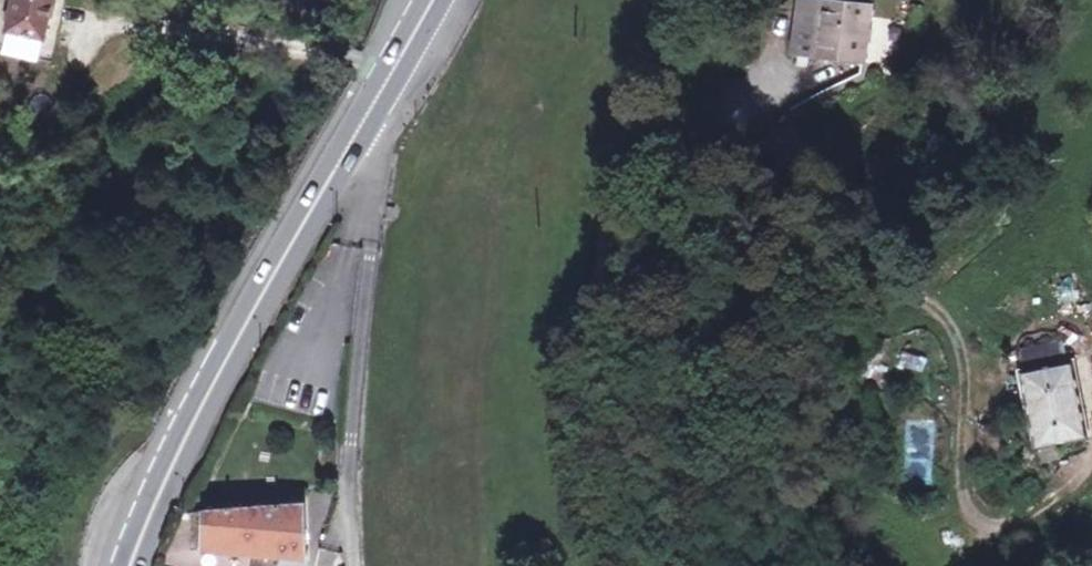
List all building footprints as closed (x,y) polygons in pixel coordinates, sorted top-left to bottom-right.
[(51,0),(11,0),(5,33),(43,41),(51,0)] [(831,2),(820,0),(809,0),(798,51),(822,55),(831,2)] [(834,2),(879,10),(881,0),(835,0),(834,2)] [(834,2),(831,2),(822,55),(871,64),(880,10),(879,10),(834,2)] [(1067,366),(1016,372),(1025,446),(1075,441),(1067,366)] [(258,565),(306,565),(313,499),(217,494),(212,554),(259,560),(258,565)]
